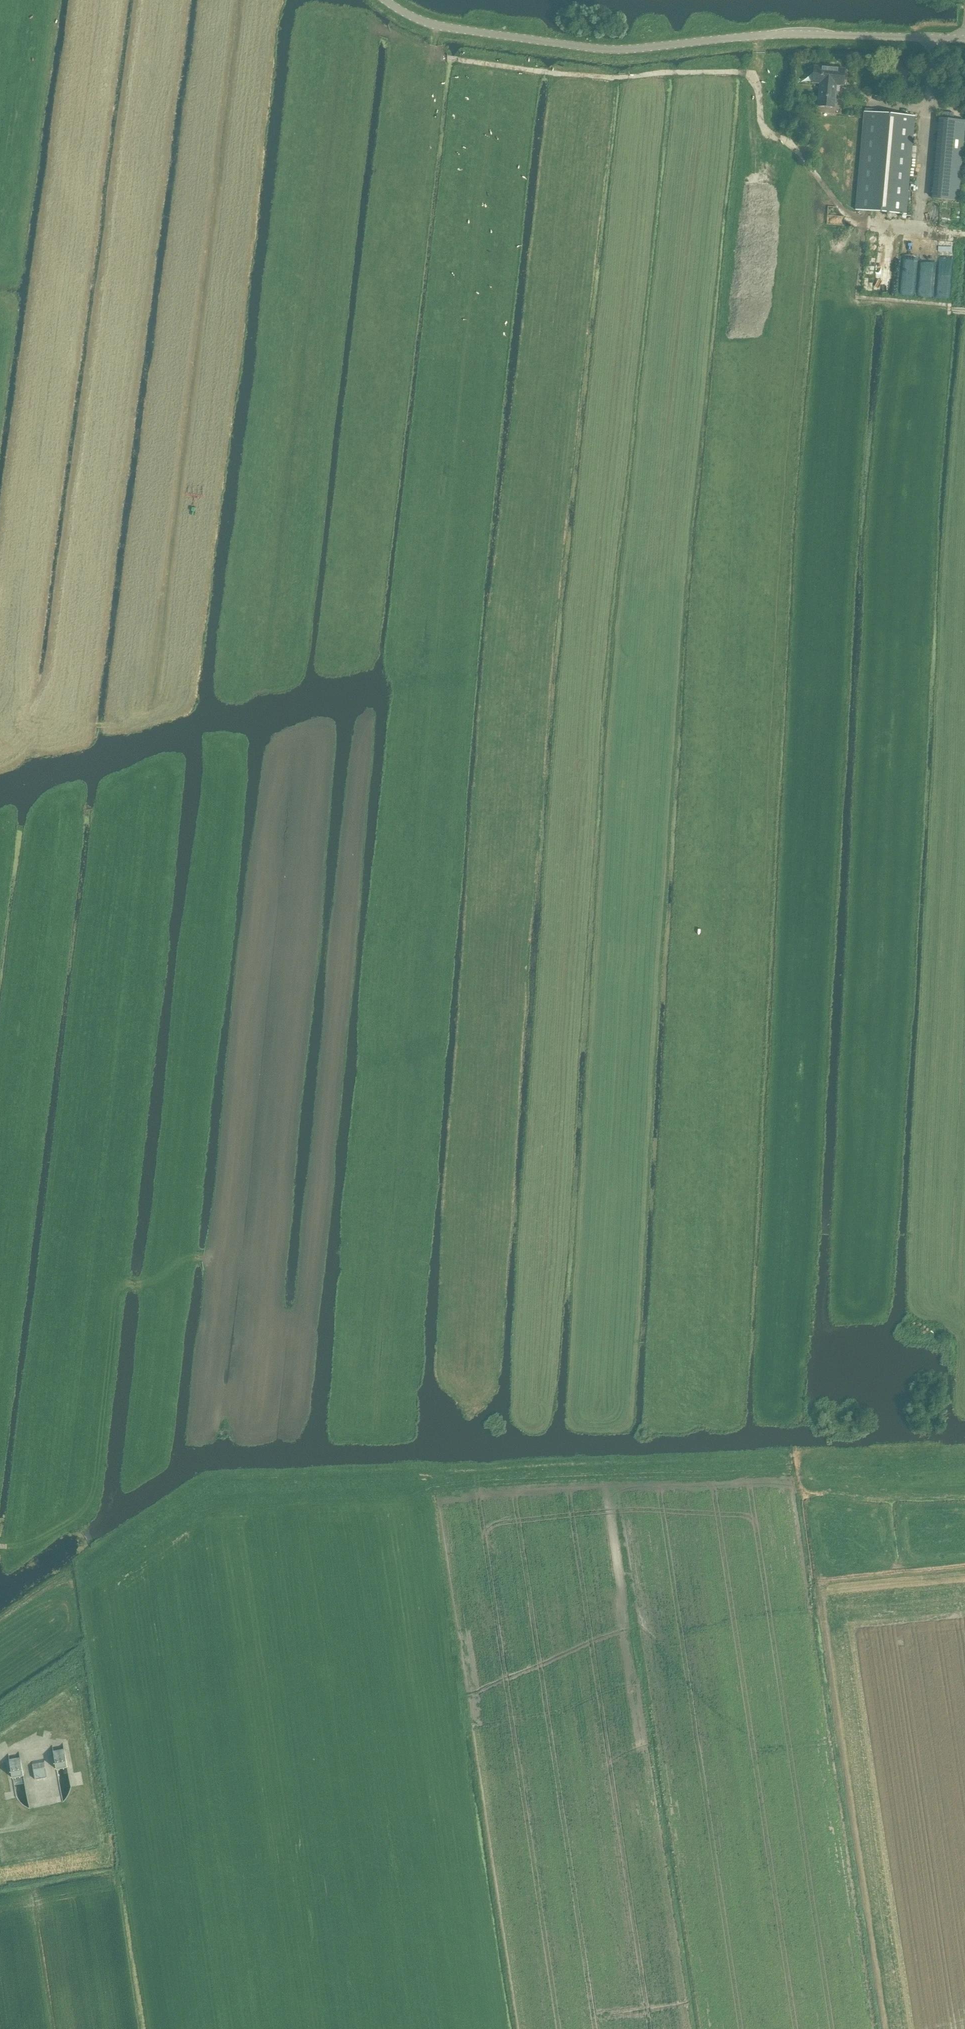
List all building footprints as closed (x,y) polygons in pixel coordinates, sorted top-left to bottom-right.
[(818,107),(834,108),(836,85),(843,86),(844,70),(814,67),(813,83),(820,84),(818,107)] [(856,210),(906,214),(914,117),(864,113),(856,210)] [(958,201),(964,121),(940,119),(933,199),(958,201)] [(71,1788),(72,1786),(63,1742),(52,1744),(63,1801),(65,1800),(66,1799),(67,1797),(68,1795),(69,1793),(70,1791),(71,1790),(71,1788)] [(28,1807),(30,1808),(19,1751),(8,1753),(17,1797),(18,1799),(19,1800),(21,1802),(23,1803),(25,1805),(26,1806),(28,1807)] [(45,1760),(32,1762),(36,1779),(48,1777),(45,1760)]
